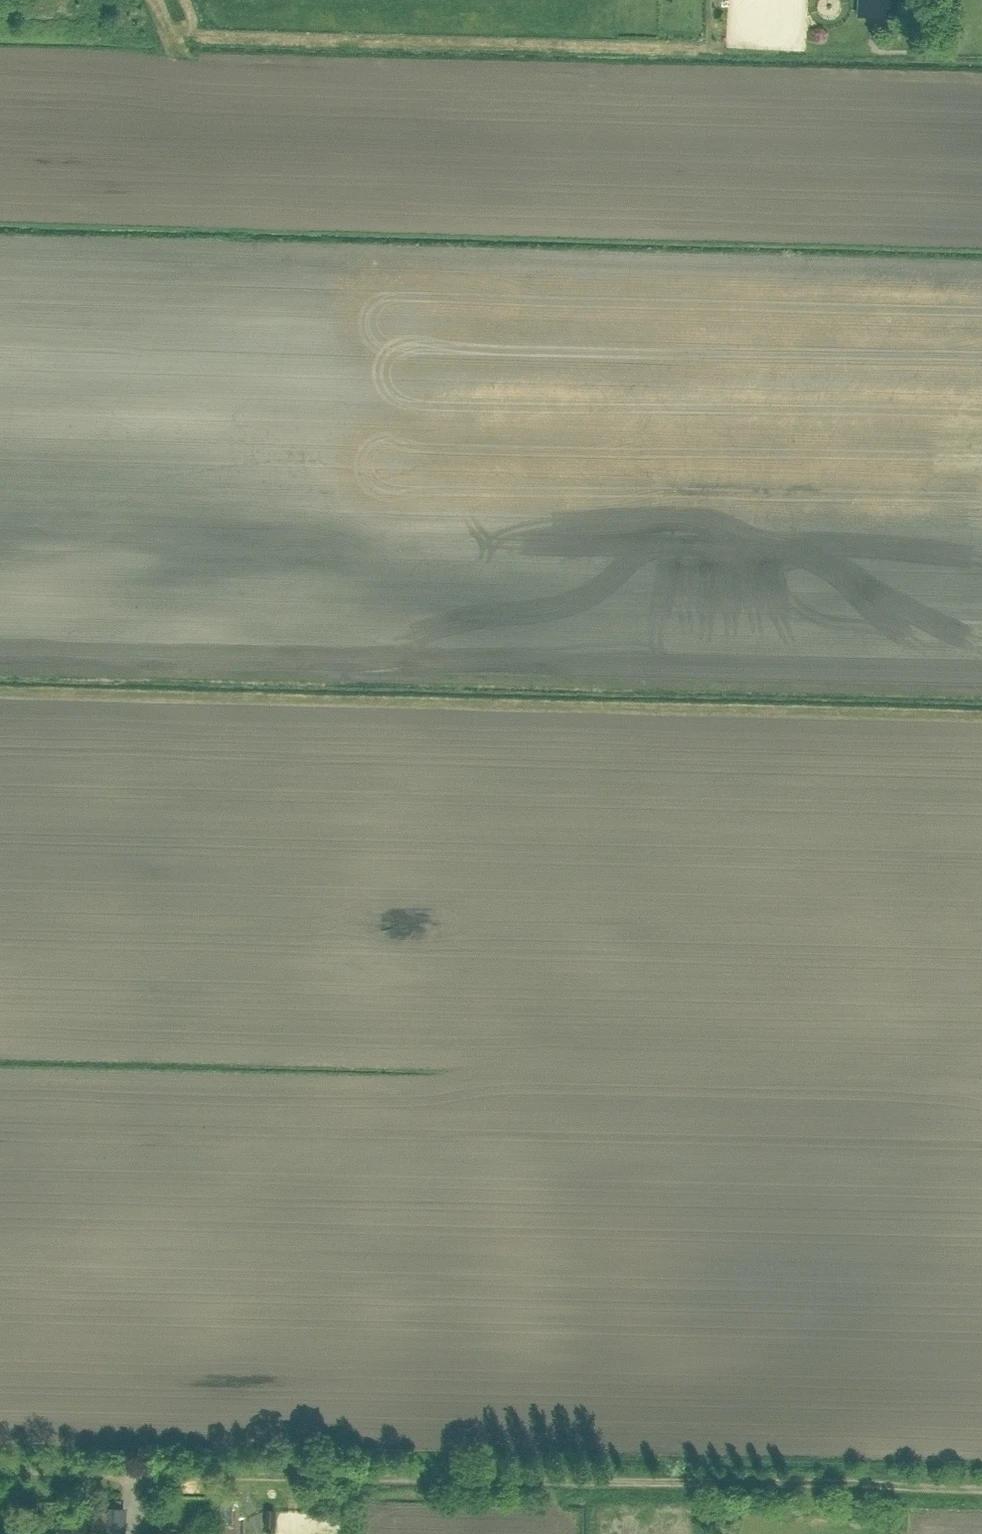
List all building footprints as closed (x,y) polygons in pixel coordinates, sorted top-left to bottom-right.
[(857,19),(897,22),(899,0),(858,0),(857,19)]
